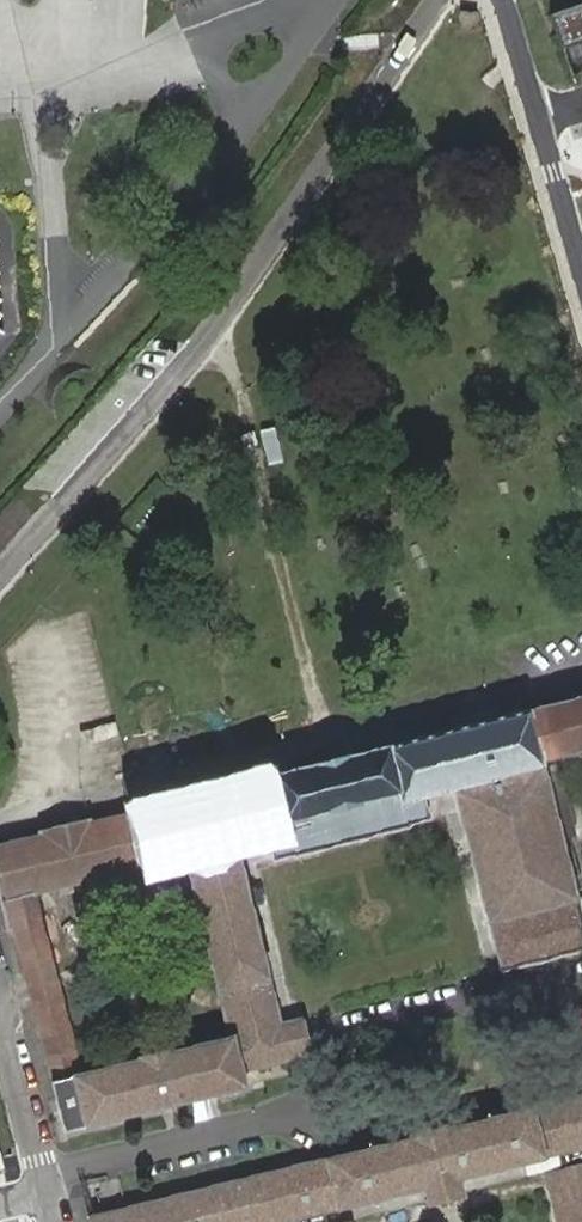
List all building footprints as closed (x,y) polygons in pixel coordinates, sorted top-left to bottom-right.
[(552,13),(564,48),(581,41),(581,2),(552,13)] [(576,895),(575,890),(563,839),(559,818),(557,812),(547,769),(554,767),(553,757),(581,749),(581,694),(387,742),(275,771),(136,806),(137,810),(92,821),(90,818),(81,820),(66,824),(40,830),(41,834),(0,844),(0,874),(7,900),(14,928),(25,974),(53,967),(34,894),(150,863),(185,855),(213,975),(226,1022),(229,1036),(80,1073),(61,1001),(35,1008),(66,1130),(71,1129),(95,1123),(246,1084),(243,1069),(311,1054),(303,1016),(280,1022),(237,842),(267,834),(273,859),(293,854),(294,855),(411,826),(411,823),(432,818),(426,796),(455,788),(501,969),(581,949),(581,893),(576,895)] [(53,967),(25,974),(35,1008),(61,1001),(53,967)] [(87,1214),(89,1221),(327,1221),(325,1211),(423,1186),(427,1204),(446,1199),(465,1194),(460,1177),(560,1153),(563,1167),(548,1170),(551,1179),(562,1221),(581,1221),(581,1093),(87,1214)]
